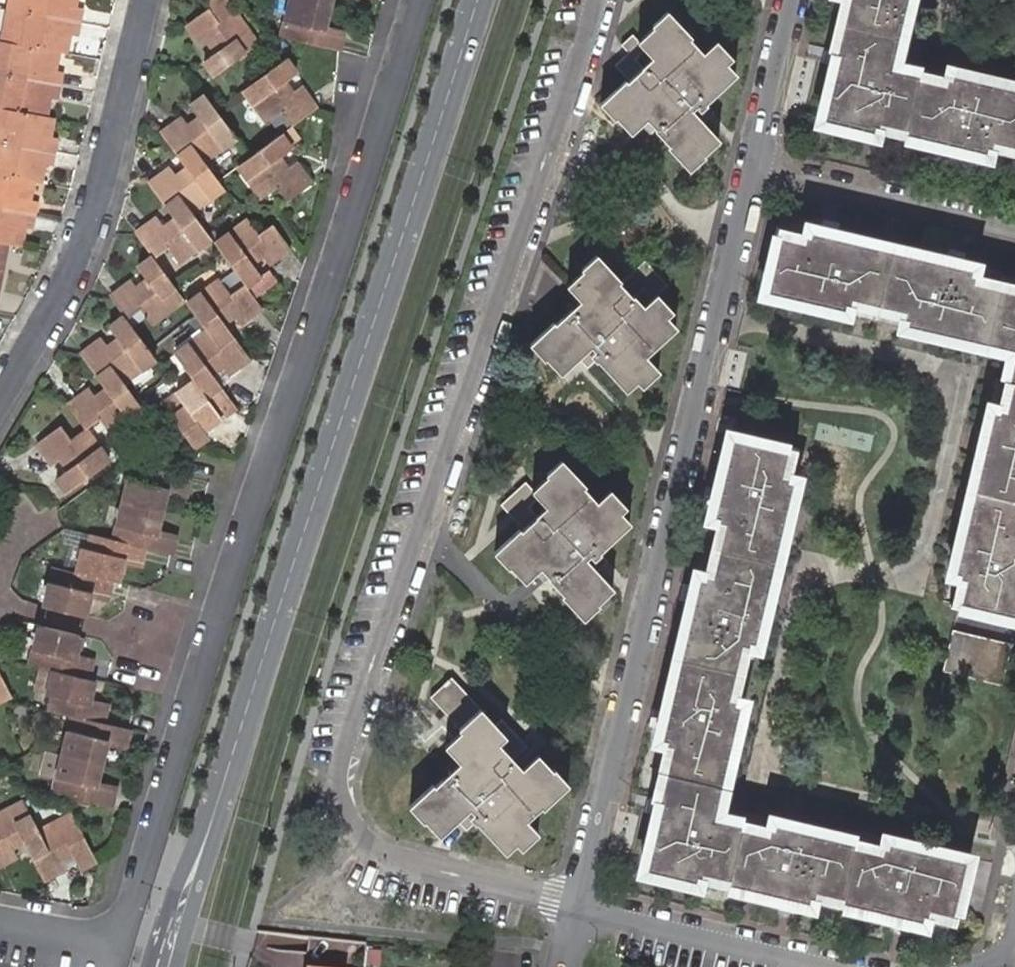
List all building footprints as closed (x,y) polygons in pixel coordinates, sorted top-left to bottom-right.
[(10,7),(78,21),(81,9),(75,7),(76,0),(12,0),(10,7)] [(202,2),(205,8),(184,25),(202,48),(213,38),(214,39),(221,50),(204,63),(214,76),(257,45),(225,2),(223,0),(205,0),(202,2)] [(288,17),(282,40),(339,54),(343,38),(325,34),(328,24),(333,0),(292,0),(288,17)] [(842,25),(837,51),(820,124),(875,137),(876,130),(878,122),(882,123),(905,128),(904,137),(990,158),(992,149),(993,142),(1014,147),(1014,85),(948,68),(945,77),(943,84),(917,78),(919,70),(896,65),(894,64),(909,0),(849,0),(842,25)] [(842,25),(849,0),(839,0),(834,23),(842,25)] [(78,21),(10,7),(3,39),(58,50),(65,51),(69,33),(76,34),(78,21)] [(828,49),(837,51),(842,25),(834,23),(828,49)] [(661,140),(655,146),(668,159),(666,162),(690,187),(705,172),(704,170),(720,154),(707,142),(719,129),(708,118),(737,90),(720,73),(726,68),(710,52),(696,66),(682,51),(684,49),(660,25),(644,41),(646,42),(631,57),(623,50),(598,75),(621,97),(594,122),(610,139),(614,135),(629,150),(637,142),(650,129),(661,140)] [(3,39),(0,38),(0,73),(60,85),(62,71),(54,69),(58,50),(3,39)] [(296,77),(286,62),(243,94),(268,127),(282,117),(292,130),(317,112),(300,90),(292,96),(285,86),(296,77)] [(945,77),(919,70),(917,78),(943,84),(945,77)] [(60,85),(0,73),(0,105),(46,114),(50,96),(57,97),(60,85)] [(187,109),(191,114),(198,124),(188,130),(187,129),(181,122),(159,137),(177,162),(185,174),(174,182),(172,179),(167,172),(147,187),(174,224),(164,230),(160,226),(157,222),(135,239),(150,260),(156,257),(164,251),(174,265),(209,240),(191,215),(195,212),(222,192),(202,164),(233,141),(202,99),(194,104),(187,109)] [(53,115),(46,114),(0,105),(0,138),(52,148),(55,135),(49,134),(53,115)] [(876,130),(880,132),(904,137),(905,128),(882,123),(878,122),(876,130)] [(655,146),(661,140),(650,129),(637,142),(649,153),(655,146)] [(0,138),(0,173),(33,180),(40,180),(44,161),(50,161),(52,148),(0,138)] [(277,193),(287,207),(311,189),(294,166),(285,174),(277,163),(290,154),(280,139),(238,170),(262,204),(277,193)] [(992,149),(1014,155),(1014,147),(993,142),(992,149)] [(33,212),(37,199),(29,197),(33,180),(0,173),(0,206),(33,212)] [(19,244),(23,224),(31,226),(33,212),(0,206),(0,241),(6,242),(19,244)] [(213,247),(242,288),(243,290),(259,279),(250,265),(259,259),(266,267),(288,252),(270,227),(256,237),(246,223),(213,247)] [(805,236),(803,243),(776,238),(769,265),(762,295),(845,315),(848,306),(851,298),(876,304),(904,311),(902,319),(900,329),(1010,355),(1004,380),(1012,382),(1005,407),(998,406),(990,404),(950,575),(958,577),(965,579),(959,606),(1014,619),(1014,293),(1000,290),(973,283),(974,276),(976,268),(855,239),(807,228),(805,236)] [(778,230),(776,238),(803,243),(805,236),(778,230)] [(181,304),(154,265),(150,260),(138,270),(151,289),(141,296),(133,285),(110,301),(125,320),(109,332),(119,347),(108,354),(102,345),(79,361),(104,397),(94,404),(87,395),(66,411),(84,435),(98,424),(109,440),(131,425),(140,419),(133,411),(118,390),(138,377),(156,364),(143,345),(126,322),(139,313),(146,322),(149,327),(181,304)] [(527,360),(544,376),(547,375),(560,388),(575,373),(586,383),(596,372),(627,401),(642,387),(637,382),(651,367),(649,365),(674,339),(663,329),(670,322),(654,306),(665,295),(639,269),(616,292),(589,267),(574,284),(576,286),(561,301),(571,311),(583,322),(573,333),(565,326),(552,340),(548,338),(527,360)] [(1001,282),(974,276),(973,283),(1000,290),(1001,282)] [(1000,290),(1014,293),(1014,286),(1001,282),(1000,290)] [(174,427),(192,451),(206,440),(194,421),(203,415),(212,427),(235,411),(210,377),(220,371),(226,378),(247,363),(221,325),(231,320),(238,328),(260,313),(243,290),(242,288),(229,297),(218,284),(184,308),(204,337),(175,357),(195,385),(161,409),(174,427)] [(848,306),(852,307),(874,313),(902,319),(904,311),(876,304),(851,298),(848,306)] [(560,323),(565,326),(573,333),(583,322),(571,311),(560,323)] [(1012,382),(1004,380),(998,406),(1005,407),(1012,382)] [(53,482),(64,497),(106,467),(84,435),(69,445),(57,430),(34,446),(50,469),(59,463),(66,473),(53,482)] [(967,857),(885,838),(883,846),(882,853),(855,846),(856,840),(802,827),(768,820),(767,826),(766,836),(739,829),(741,819),(718,813),(745,697),(738,695),(730,693),(735,666),(741,639),(749,640),(758,642),(796,476),(788,475),(781,473),(786,447),(727,432),(707,518),(715,520),(723,522),(716,550),(710,577),(703,576),(694,574),(659,731),(666,734),(673,736),(667,762),(661,789),(640,880),(696,893),(698,883),(699,878),(726,884),(725,890),(793,905),(809,910),(812,900),(814,894),(841,901),(840,907),(923,926),(925,916),(927,910),(945,914),(954,916),(954,914),(979,919),(990,864),(966,859),(967,857)] [(794,449),(786,447),(781,473),(788,475),(794,449)] [(88,597),(105,601),(109,585),(115,587),(121,564),(137,567),(141,552),(168,559),(172,540),(156,536),(166,496),(183,500),(187,482),(130,468),(118,510),(109,543),(88,539),(84,554),(79,554),(73,575),(51,571),(42,608),(82,619),(88,597)] [(506,580),(520,593),(522,594),(530,585),(543,572),(553,583),(547,589),(563,605),(560,607),(583,629),(599,614),(597,612),(610,597),(598,585),(608,575),(597,563),(626,533),(615,522),(621,516),(604,500),(589,514),(575,499),(577,497),(552,472),(536,489),(539,491),(530,500),(525,506),(516,496),(492,520),(514,542),(488,569),(502,583),(506,580)] [(723,522),(715,520),(709,549),(716,550),(723,522)] [(716,550),(709,549),(703,576),(710,577),(716,550)] [(541,596),(547,589),(553,583),(543,572),(530,585),(541,596)] [(952,604),(959,606),(965,579),(958,577),(952,604)] [(103,711),(85,707),(91,682),(84,679),(87,665),(71,661),(76,636),(36,627),(26,666),(49,672),(44,698),(47,698),(44,713),(66,719),(57,756),(47,794),(107,809),(111,795),(94,790),(105,744),(124,748),(128,733),(101,726),(103,711)] [(1013,644),(954,630),(944,671),(1003,685),(1013,644)] [(743,668),(749,640),(741,639),(735,666),(743,668)] [(730,693),(738,695),(743,668),(735,666),(730,693)] [(519,755),(504,741),(494,732),(489,737),(443,692),(423,713),(455,741),(439,760),(450,771),(460,780),(450,791),(446,787),(431,802),(427,799),(407,822),(422,836),(425,833),(441,848),(455,832),(468,843),(476,834),(492,848),(508,862),(516,853),(524,860),(540,841),(525,828),(541,811),(544,814),(566,791),(549,776),(546,779),(531,765),(517,780),(506,769),(519,755)] [(673,736),(666,734),(660,760),(667,762),(673,736)] [(653,786),(661,789),(667,762),(660,760),(653,786)] [(439,781),(446,787),(450,791),(460,780),(450,771),(439,781)] [(17,857),(10,845),(21,838),(43,882),(65,869),(59,857),(69,852),(78,870),(91,864),(73,830),(65,816),(33,833),(17,805),(0,814),(0,867),(17,857)] [(766,836),(767,826),(741,819),(739,829),(766,836)] [(882,853),(883,846),(856,840),(855,846),(882,853)] [(698,883),(725,890),(726,884),(699,878),(698,883)] [(812,900),(840,907),(841,901),(814,894),(812,900)] [(954,916),(945,914),(927,910),(925,916),(946,922),(952,923),(954,916)] [(358,942),(303,936),(301,952),(291,951),(275,949),(273,966),(356,966),(358,942)] [(365,954),(364,966),(378,966),(379,956),(365,954)]
